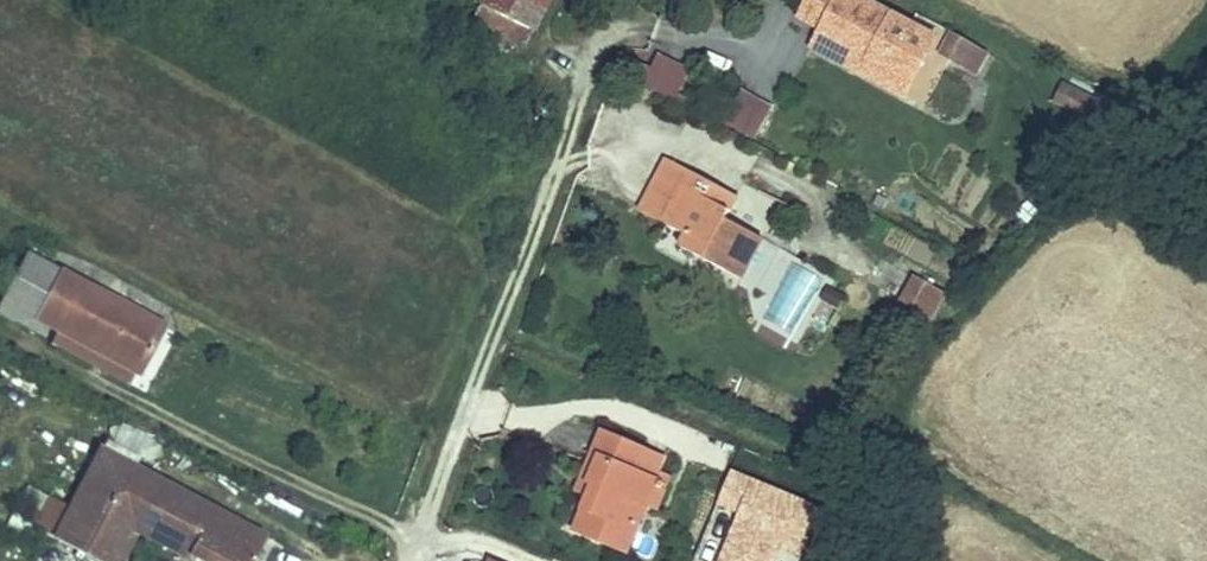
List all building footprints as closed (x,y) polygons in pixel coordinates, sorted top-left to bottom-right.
[(473,5),(529,35),(546,0),(475,0),(473,5)] [(792,15),(893,66),(916,16),(884,0),(782,0),(797,7),(792,15)] [(944,8),(937,4),(932,11),(940,16),(944,8)] [(970,22),(944,8),(940,16),(966,30),(970,22)] [(893,66),(792,15),(785,29),(885,80),(893,66)] [(639,45),(606,27),(596,43),(689,94),(706,65),(647,32),(639,45)] [(976,77),(988,53),(939,28),(927,52),(976,77)] [(1075,82),(1041,64),(1032,79),(1066,98),(1075,82)] [(733,86),(717,122),(754,138),(770,102),(733,86)] [(650,137),(636,171),(668,185),(660,205),(678,213),(704,223),(697,238),(738,256),(759,208),(715,189),(724,167),(650,137)] [(668,185),(636,171),(628,191),(660,205),(668,185)] [(704,223),(678,213),(672,227),(697,238),(704,223)] [(4,238),(0,246),(0,312),(22,311),(38,319),(117,361),(126,365),(152,312),(4,238)] [(932,272),(900,253),(875,297),(906,315),(932,272)] [(117,361),(38,319),(30,336),(109,376),(117,361)] [(652,448),(611,429),(600,453),(612,459),(600,486),(607,490),(600,507),(588,533),(636,555),(665,484),(641,474),(652,448)] [(652,448),(641,474),(665,484),(676,458),(652,448)] [(612,459),(600,453),(581,499),(600,507),(607,490),(600,486),(612,459)] [(74,548),(98,560),(145,560),(156,542),(194,560),(281,560),(289,544),(121,457),(74,548)] [(824,491),(781,472),(770,497),(812,516),(824,491)]
